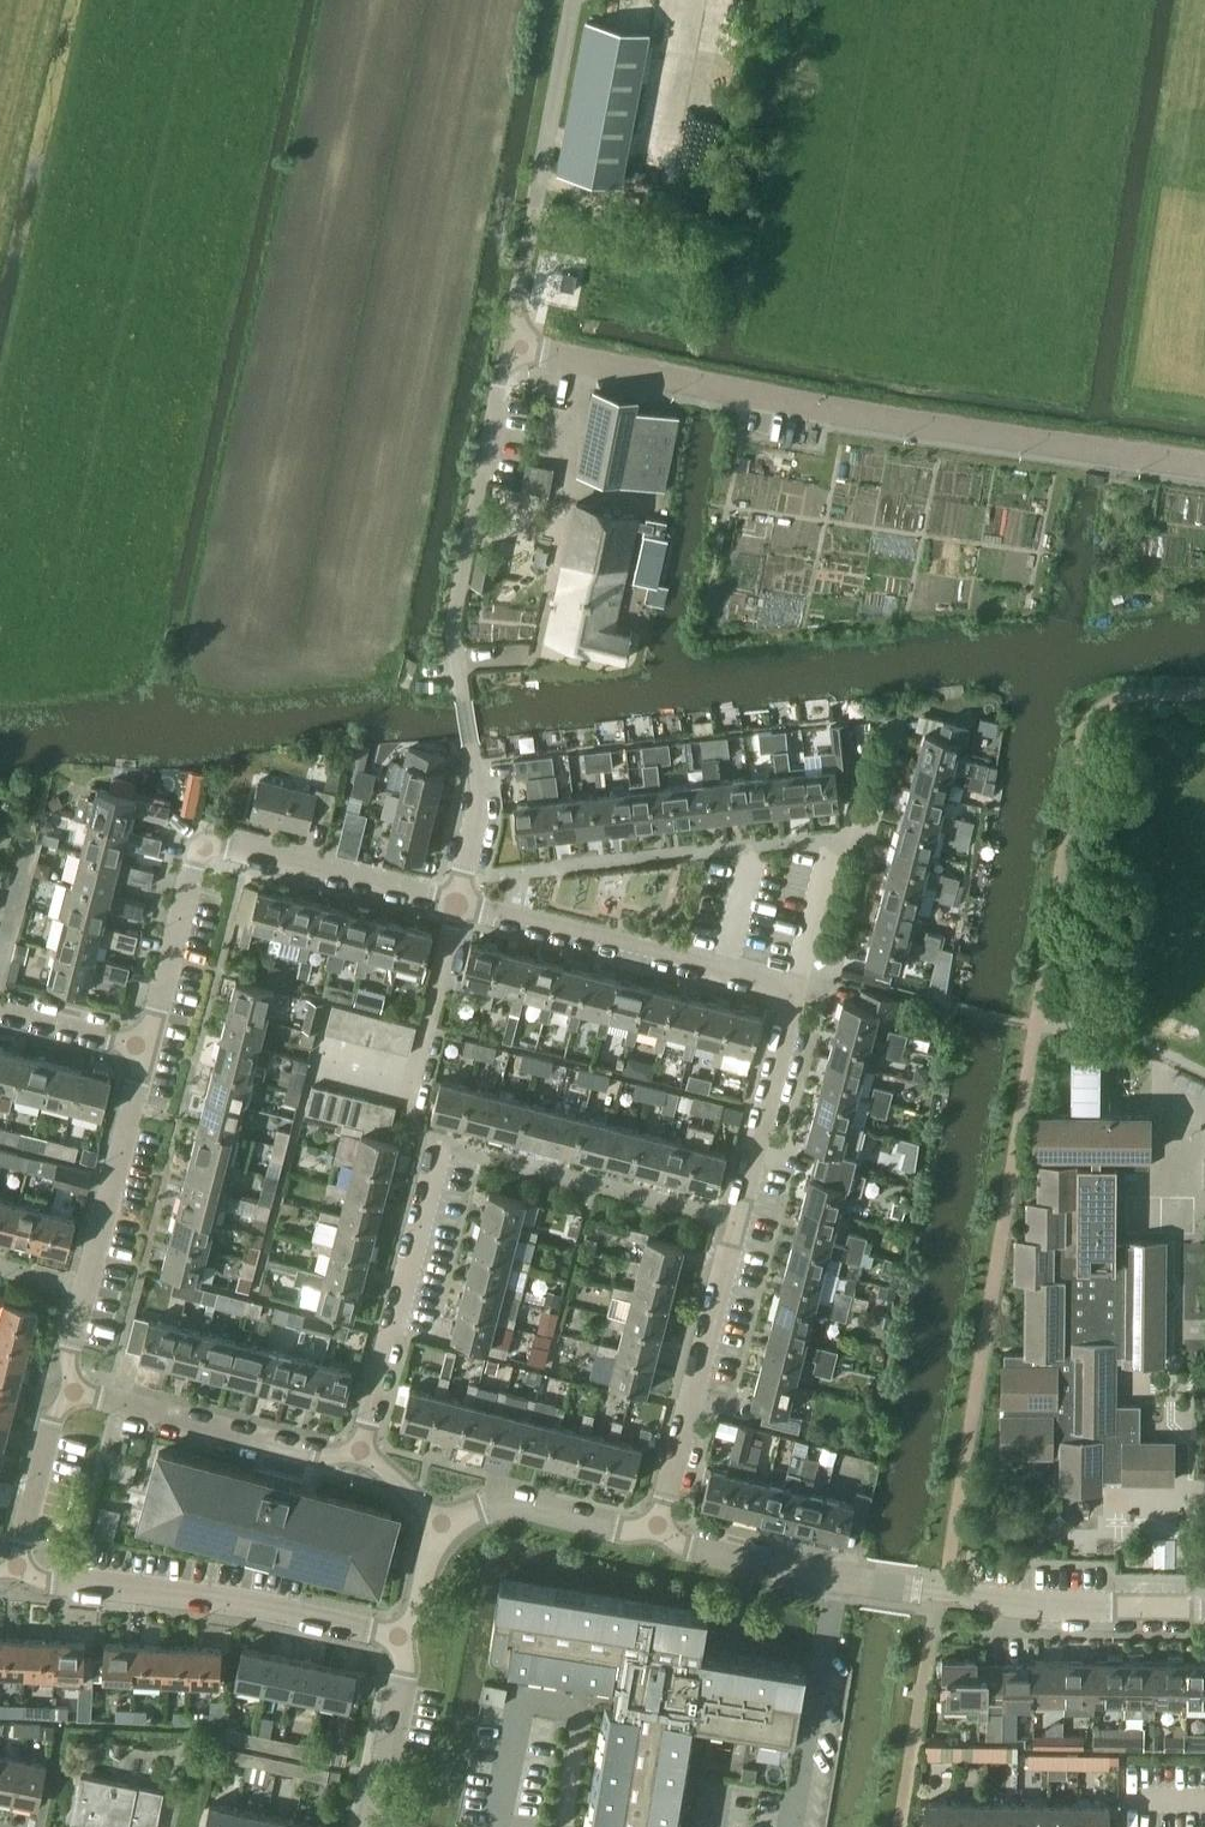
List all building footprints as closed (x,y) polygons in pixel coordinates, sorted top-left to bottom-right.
[(556,171),(618,182),(645,31),(584,20),(556,171)] [(563,275),(560,291),(571,293),(574,277),(563,275)] [(594,391),(582,451),(578,473),(664,489),(678,418),(635,409),(637,399),(594,391)] [(527,463),(522,489),(548,495),(554,468),(527,463)] [(576,502),(557,590),(546,640),(626,657),(631,633),(612,629),(637,515),(576,502)] [(642,534),(663,538),(667,521),(646,516),(642,534)] [(642,534),(632,579),(655,585),(665,539),(663,538),(642,534)] [(470,583),(492,588),(499,552),(477,548),(470,583)] [(925,731),(917,760),(953,770),(953,768),(967,772),(970,759),(957,756),(960,741),(965,742),(969,727),(943,720),(939,735),(925,731)] [(805,771),(810,808),(840,805),(835,764),(851,762),(847,724),(831,725),(834,751),(821,752),(823,769),(805,771)] [(785,730),(772,731),(773,750),(774,750),(787,749),(785,730)] [(986,730),(982,746),(996,750),(1000,734),(986,730)] [(772,731),(759,733),(761,752),(773,750),(772,731)] [(727,736),(714,738),(716,757),(729,755),(727,736)] [(714,738),(700,739),(702,758),(716,757),(714,738)] [(656,744),(658,763),(670,762),(668,742),(656,744)] [(644,765),(658,763),(656,744),(642,745),(644,765)] [(400,793),(435,802),(443,773),(447,774),(451,758),(409,747),(404,763),(407,764),(400,793)] [(777,774),(781,812),(810,808),(805,771),(805,765),(790,766),(788,748),(787,749),(774,750),(777,774)] [(597,751),(600,770),(613,768),(610,749),(597,751)] [(600,770),(597,751),(584,752),(586,771),(600,770)] [(552,755),(539,757),(541,775),(554,774),(552,755)] [(539,757),(514,760),(516,779),(527,777),(541,775),(539,757)] [(689,784),(693,821),(723,818),(718,781),(716,757),(702,758),(705,782),(689,784)] [(970,759),(967,772),(967,773),(985,778),(989,765),(970,759)] [(953,770),(917,760),(910,789),(946,798),(953,770)] [(635,828),(664,824),(660,787),(658,763),(644,765),(646,782),(631,784),(631,790),(635,828)] [(329,770),(324,790),(336,793),(341,773),(342,771),(330,768),(329,770)] [(354,781),(372,785),(375,774),(357,769),(354,780),(354,781)] [(982,790),(985,778),(967,773),(964,785),(982,790)] [(554,774),(541,775),(541,776),(544,800),(548,837),(577,834),(573,797),(557,798),(555,774),(554,774)] [(747,777),(752,815),(781,812),(777,774),(747,777)] [(514,803),(518,841),(548,837),(544,800),(541,776),(541,775),(527,777),(530,801),(514,803)] [(723,818),(752,815),(747,777),(718,781),(723,818)] [(329,822),(336,793),(324,790),(317,788),(315,793),(260,779),(250,816),(307,831),(311,817),(329,822)] [(369,799),(372,785),(354,781),(350,794),(369,799)] [(664,824),(693,821),(689,784),(660,787),(664,824)] [(78,807),(75,816),(128,830),(128,829),(132,813),(166,821),(170,806),(97,788),(94,801),(88,799),(78,807)] [(910,789),(903,817),(938,826),(939,825),(953,829),(956,816),(942,812),(946,798),(910,789)] [(606,831),(635,828),(631,790),(602,793),(606,831)] [(435,802),(400,793),(393,821),(428,830),(435,802)] [(573,797),(577,834),(606,831),(602,793),(573,797)] [(53,810),(63,805),(58,795),(48,801),(53,810)] [(359,843),(366,814),(347,809),(339,838),(359,843)] [(119,862),(119,861),(123,845),(157,853),(161,838),(128,829),(128,830),(75,816),(75,817),(74,816),(74,818),(89,821),(81,852),(119,862)] [(956,816),(953,829),(952,830),(970,835),(974,821),(956,816)] [(895,845),(931,855),(938,826),(903,817),(895,845)] [(422,859),(428,830),(393,821),(386,850),(422,859)] [(967,846),(970,835),(952,830),(949,842),(967,846)] [(8,849),(11,835),(0,833),(0,847),(8,849)] [(895,845),(888,874),(924,883),(924,882),(938,885),(941,872),(927,869),(931,855),(895,845)] [(154,870),(119,861),(119,862),(81,852),(73,884),(111,894),(115,877),(149,886),(154,870)] [(941,872),(938,885),(938,887),(956,891),(960,877),(941,872)] [(916,911),(924,883),(888,874),(880,902),(916,911)] [(102,927),(102,926),(106,909),(141,917),(145,903),(111,894),(73,884),(73,885),(57,882),(49,913),(65,917),(102,927)] [(953,903),(956,891),(938,887),(935,898),(953,903)] [(278,932),(288,896),(258,888),(249,924),(245,923),(240,942),(249,945),(254,926),(274,931),(278,932)] [(316,903),(288,896),(278,932),(274,931),(269,950),(278,952),(279,949),(298,954),(302,938),(307,940),(316,903)] [(880,902),(873,930),(909,940),(916,911),(880,902)] [(312,940),(331,945),(336,946),(345,910),(316,903),(307,940),(302,938),(298,954),(297,957),(307,959),(312,940)] [(374,918),(345,910),(336,946),(331,945),(326,964),(341,968),(346,949),(360,953),(365,954),(374,918)] [(137,935),(102,926),(102,927),(65,917),(57,949),(94,959),(94,958),(98,942),(133,950),(137,935)] [(377,957),(389,960),(394,961),(403,925),(374,918),(365,954),(360,953),(356,972),(364,974),(366,968),(371,968),(373,967),(376,963),(377,957)] [(394,961),(389,960),(384,979),(393,982),(398,962),(425,969),(434,933),(403,925),(394,961)] [(867,960),(864,974),(890,981),(894,967),(901,969),(906,951),(920,955),(923,943),(909,940),(873,930),(866,959),(867,960)] [(945,934),(927,930),(923,943),(941,948),(945,934)] [(13,960),(24,963),(29,945),(17,942),(13,960)] [(491,987),(501,950),(471,942),(462,978),(458,977),(453,996),(461,999),(466,980),(486,985),(491,987)] [(920,955),(938,960),(941,948),(923,943),(920,955)] [(94,959),(57,949),(49,982),(86,991),(91,973),(125,982),(129,967),(94,958),(94,959)] [(491,987),(486,985),(481,1004),(490,1006),(495,987),(515,992),(520,993),(530,957),(501,950),(491,987)] [(525,994),(545,999),(549,1000),(558,964),(530,957),(520,993),(515,992),(511,1011),(520,1013),(525,994)] [(308,979),(312,963),(301,960),(297,976),(308,979)] [(549,1000),(545,999),(540,1018),(548,1020),(553,1002),(573,1007),(578,1008),(587,972),(558,964),(549,1000)] [(266,981),(276,984),(280,967),(269,965),(266,981)] [(578,1008),(573,1007),(569,1026),(577,1028),(582,1009),(602,1014),(607,1015),(616,979),(587,972),(578,1008)] [(607,1015),(602,1014),(597,1033),(606,1035),(611,1017),(631,1022),(636,1023),(645,986),(616,979),(607,1015)] [(229,1009),(267,1019),(274,990),(236,980),(229,1009)] [(328,981),(325,993),(339,997),(342,984),(328,981)] [(636,1023),(631,1022),(626,1040),(635,1042),(640,1024),(659,1029),(665,1030),(674,994),(645,986),(636,1023)] [(357,987),(353,1000),(382,1007),(385,994),(357,987)] [(844,1000),(836,1029),(872,1039),(879,1010),(895,1014),(899,999),(862,990),(859,1004),(844,1000)] [(665,1030),(659,1029),(654,1048),(664,1051),(669,1031),(688,1036),(694,1038),(703,1001),(674,994),(665,1030)] [(309,1008),(303,1029),(316,1032),(317,1032),(317,1030),(324,1003),(323,1002),(311,999),(309,1008)] [(694,1038),(688,1036),(683,1055),(693,1057),(698,1038),(716,1043),(723,1045),(732,1008),(703,1001),(694,1038)] [(325,1032),(339,1036),(346,1009),(332,1005),(325,1032)] [(761,1016),(732,1008),(723,1045),(716,1043),(712,1062),(722,1064),(726,1045),(752,1052),(761,1016)] [(267,1019),(229,1009),(221,1038),(259,1048),(267,1019)] [(360,1012),(346,1009),(339,1036),(353,1039),(360,1012)] [(516,1028),(520,1013),(511,1011),(507,1026),(516,1028)] [(374,1016),(360,1012),(353,1039),(367,1043),(374,1016)] [(374,1016),(367,1043),(381,1046),(388,1020),(374,1016)] [(466,1016),(463,1028),(475,1031),(478,1020),(466,1016)] [(395,1050),(402,1023),(388,1020),(381,1046),(395,1050)] [(402,1023),(395,1050),(408,1054),(416,1027),(402,1023)] [(507,1026),(503,1041),(512,1043),(516,1028),(507,1026)] [(312,1046),(316,1032),(303,1029),(300,1043),(312,1046)] [(836,1029),(829,1058),(864,1067),(878,1071),(883,1055),(886,1042),(872,1039),(836,1029)] [(906,1034),(889,1030),(886,1042),(903,1047),(906,1034)] [(255,1064),(259,1048),(221,1038),(214,1067),(252,1077),(263,1079),(266,1066),(255,1064)] [(464,1051),(474,1054),(477,1042),(466,1039),(464,1051)] [(477,1042),(474,1054),(493,1059),(496,1047),(477,1042)] [(903,1047),(886,1042),(883,1055),(900,1059),(903,1047)] [(23,1056),(0,1050),(0,1090),(14,1093),(23,1056)] [(1100,1050),(1070,1050),(1070,1107),(1099,1107),(1100,1059),(1100,1050)] [(519,1066),(534,1070),(538,1056),(523,1053),(519,1066)] [(42,1101),(52,1063),(23,1056),(14,1093),(42,1101)] [(538,1056),(534,1070),(550,1074),(553,1061),(538,1056)] [(864,1067),(829,1058),(821,1086),(857,1095),(864,1067)] [(81,1070),(52,1063),(42,1101),(71,1108),(81,1070)] [(252,1077),(214,1067),(206,1096),(245,1106),(252,1077)] [(576,1081),(591,1085),(594,1071),(579,1067),(576,1081)] [(92,1073),(81,1070),(71,1108),(100,1116),(110,1078),(106,1077),(107,1072),(93,1069),(92,1073)] [(288,1086),(301,1089),(305,1074),(292,1071),(288,1086)] [(610,1074),(594,1071),(591,1085),(606,1088),(610,1074)] [(431,1117),(460,1124),(469,1088),(440,1081),(431,1117)] [(633,1095),(647,1099),(651,1085),(636,1082),(633,1095)] [(319,1117),(326,1089),(312,1085),(305,1113),(319,1117)] [(651,1085),(647,1099),(663,1103),(666,1090),(651,1085)] [(297,1104),(301,1089),(288,1086),(284,1101),(297,1104)] [(821,1086),(814,1114),(850,1123),(857,1095),(821,1086)] [(871,1099),(889,1103),(892,1091),(874,1086),(871,1099)] [(498,1095),(469,1088),(460,1124),(489,1131),(498,1095)] [(332,1121),(340,1092),(326,1089),(319,1117),(332,1121)] [(332,1121),(343,1123),(346,1124),(354,1096),(340,1092),(332,1121)] [(526,1102),(498,1095),(489,1131),(517,1138),(526,1102)] [(199,1125),(237,1134),(245,1106),(206,1096),(199,1125)] [(360,1128),(368,1099),(354,1096),(346,1124),(360,1128)] [(704,1112),(707,1100),(693,1097),(690,1108),(704,1112)] [(362,1133),(373,1136),(382,1103),(368,1099),(360,1128),(363,1129),(362,1133)] [(886,1116),(889,1103),(871,1099),(868,1111),(886,1116)] [(723,1104),(707,1100),(704,1112),(720,1116),(723,1104)] [(545,1146),(554,1110),(526,1102),(517,1138),(545,1146)] [(396,1107),(382,1103),(373,1136),(387,1139),(396,1107)] [(573,1153),(583,1117),(554,1110),(545,1146),(573,1153)] [(1100,1480),(1173,1480),(1173,1442),(1162,1442),(1140,1442),(1141,1404),(1115,1403),(1116,1361),(1163,1362),(1164,1242),(1125,1242),(1116,1242),(1117,1166),(1128,1166),(1147,1167),(1148,1114),(1106,1114),(1099,1114),(1034,1113),(1034,1166),(1039,1166),(1039,1203),(1028,1203),(1028,1241),(1017,1241),(1017,1279),(1027,1279),(1027,1353),(1004,1353),(1004,1409),(1001,1409),(1001,1415),(1004,1416),(1003,1455),(1063,1455),(1062,1489),(1100,1489),(1100,1480)] [(850,1123),(814,1114),(807,1143),(820,1147),(816,1161),(853,1170),(864,1127),(850,1123)] [(573,1153),(602,1160),(611,1124),(583,1117),(573,1153)] [(360,1137),(355,1157),(353,1161),(390,1171),(398,1142),(387,1139),(373,1136),(362,1133),(363,1129),(360,1128),(346,1124),(343,1123),(341,1132),(360,1137)] [(684,1143),(668,1139),(659,1175),(687,1182),(701,1126),(689,1123),(684,1143)] [(602,1160),(630,1167),(639,1131),(611,1124),(602,1160)] [(237,1134),(199,1125),(192,1153),(230,1163),(237,1134)] [(701,1126),(687,1182),(716,1189),(726,1153),(710,1149),(715,1129),(701,1126)] [(31,1147),(34,1135),(5,1128),(2,1140),(31,1147)] [(274,1144),(286,1147),(290,1132),(278,1128),(274,1144)] [(630,1167),(659,1175),(668,1139),(639,1131),(630,1167)] [(63,1142),(48,1138),(45,1150),(60,1154),(63,1142)] [(63,1142),(60,1154),(75,1158),(78,1146),(63,1142)] [(282,1161),(286,1147),(274,1144),(270,1158),(282,1161)] [(84,1147),(80,1161),(95,1165),(99,1151),(84,1147)] [(32,1157),(3,1150),(0,1161),(29,1168),(32,1157)] [(352,1166),(347,1186),(346,1190),(383,1200),(390,1171),(353,1161),(355,1157),(336,1152),(334,1161),(352,1166)] [(230,1163),(192,1153),(184,1182),(222,1192),(230,1163)] [(57,1175),(59,1164),(32,1157),(29,1168),(57,1175)] [(900,1158),(898,1166),(914,1170),(915,1162),(900,1158)] [(853,1170),(816,1161),(812,1176),(810,1175),(802,1204),(837,1214),(843,1215),(847,1198),(861,1193),(866,1174),(858,1172),(853,1170)] [(91,1172),(59,1164),(57,1175),(55,1183),(86,1191),(91,1172)] [(259,1202),(271,1205),(279,1176),(267,1173),(259,1202)] [(345,1195),(340,1214),(339,1219),(375,1228),(383,1200),(346,1190),(347,1186),(329,1181),(327,1190),(345,1195)] [(222,1192),(184,1182),(177,1211),(215,1221),(222,1192)] [(489,1192),(481,1221),(517,1231),(516,1235),(535,1240),(538,1231),(518,1226),(524,1201),(489,1192)] [(297,1218),(300,1204),(282,1200),(279,1214),(297,1218)] [(0,1201),(0,1237),(10,1240),(19,1206),(0,1201)] [(890,1214),(902,1217),(906,1204),(894,1201),(890,1214)] [(259,1202),(252,1230),(264,1234),(271,1205),(259,1202)] [(802,1204),(795,1233),(830,1242),(837,1214),(802,1204)] [(10,1240),(38,1247),(47,1213),(19,1206),(10,1240)] [(339,1219),(340,1214),(322,1210),(320,1219),(338,1224),(333,1244),(332,1248),(368,1257),(375,1228),(339,1219)] [(215,1221),(177,1211),(169,1240),(207,1250),(215,1221)] [(75,1221),(47,1213),(38,1247),(66,1255),(75,1221)] [(510,1260),(509,1265),(527,1270),(529,1260),(511,1255),(516,1235),(517,1231),(481,1221),(474,1251),(510,1260)] [(646,1241),(641,1261),(639,1266),(675,1275),(682,1246),(648,1237),(649,1233),(629,1228),(627,1237),(646,1241)] [(252,1230),(244,1259),(256,1262),(264,1234),(252,1230)] [(787,1261),(838,1273),(842,1258),(845,1245),(830,1242),(795,1233),(787,1261)] [(866,1237),(849,1233),(846,1246),(863,1250),(866,1237)] [(331,1252),(325,1272),(324,1277),(360,1287),(368,1257),(332,1248),(333,1244),(314,1239),(312,1247),(331,1252)] [(200,1279),(207,1250),(169,1240),(162,1269),(200,1279)] [(846,1246),(843,1258),(860,1262),(863,1250),(846,1246)] [(503,1289),(501,1293),(520,1298),(523,1289),(504,1284),(509,1265),(510,1260),(474,1251),(467,1279),(503,1289)] [(638,1270),(633,1289),(632,1294),(667,1303),(675,1275),(639,1266),(641,1261),(622,1256),(619,1266),(638,1270)] [(353,1316),(360,1287),(324,1277),(325,1272),(268,1257),(266,1266),(297,1274),(295,1281),(322,1288),(317,1307),(353,1316)] [(885,1257),(881,1275),(897,1279),(902,1261),(900,1261),(885,1257)] [(253,1277),(256,1262),(244,1259),(240,1273),(253,1277)] [(787,1261),(780,1290),(831,1303),(835,1289),(839,1274),(787,1261)] [(496,1318),(494,1322),(512,1327),(515,1318),(496,1313),(501,1293),(503,1289),(467,1279),(459,1308),(496,1318)] [(186,1296),(189,1284),(175,1280),(172,1292),(186,1296)] [(205,1288),(189,1284),(186,1296),(201,1300),(205,1288)] [(880,1284),(878,1294),(893,1297),(894,1297),(896,1288),(894,1287),(880,1284)] [(630,1299),(625,1318),(624,1323),(660,1332),(667,1303),(632,1294),(633,1289),(615,1285),(612,1295),(630,1299)] [(852,1294),(835,1289),(831,1303),(848,1307),(852,1294)] [(547,1290),(544,1303),(558,1306),(561,1293),(547,1290)] [(780,1290),(773,1318),(808,1327),(813,1310),(828,1314),(831,1303),(780,1290)] [(244,1311),(247,1299),(232,1295),(228,1307),(244,1311)] [(262,1303),(247,1299),(244,1311),(259,1315),(262,1303)] [(0,1313),(0,1330),(30,1337),(37,1309),(3,1300),(0,1313)] [(831,1303),(828,1314),(845,1319),(848,1307),(831,1303)] [(496,1318),(459,1308),(452,1337),(487,1346),(486,1351),(506,1356),(508,1347),(489,1342),(494,1322),(496,1318)] [(302,1326),(305,1314),(289,1309),(286,1322),(302,1326)] [(870,1312),(868,1322),(890,1328),(892,1317),(870,1312)] [(321,1318),(305,1314),(302,1326),(318,1330),(321,1318)] [(623,1328),(619,1347),(617,1352),(653,1361),(660,1332),(624,1323),(625,1318),(607,1314),(605,1324),(623,1328)] [(135,1315),(126,1348),(141,1352),(139,1357),(169,1364),(179,1326),(135,1315)] [(540,1316),(537,1330),(552,1334),(556,1319),(544,1317),(540,1316)] [(773,1318),(765,1346),(801,1356),(816,1360),(819,1346),(805,1342),(808,1327),(773,1318)] [(334,1321),(330,1334),(346,1338),(349,1325),(334,1321)] [(208,1334),(179,1326),(169,1364),(198,1371),(208,1334)] [(0,1330),(0,1360),(22,1365),(30,1337),(0,1330)] [(227,1379),(236,1341),(208,1334),(198,1371),(227,1379)] [(645,1392),(653,1361),(617,1352),(619,1347),(588,1339),(585,1349),(616,1356),(609,1383),(645,1392)] [(255,1386),(265,1349),(236,1341),(227,1379),(255,1386)] [(531,1344),(526,1362),(544,1366),(548,1349),(531,1344)] [(765,1346),(758,1375),(794,1384),(801,1356),(765,1346)] [(816,1360),(834,1364),(837,1350),(819,1346),(816,1360)] [(284,1394),(294,1356),(265,1349),(255,1386),(284,1394)] [(401,1424),(434,1432),(444,1396),(456,1352),(446,1349),(434,1394),(410,1388),(401,1424)] [(323,1364),(294,1356),(284,1394),(313,1401),(323,1364)] [(488,1358),(484,1370),(496,1373),(499,1361),(488,1358)] [(0,1360),(0,1389),(15,1393),(22,1365),(0,1360)] [(834,1364),(816,1360),(813,1371),(831,1376),(834,1364)] [(352,1371),(323,1364),(313,1401),(342,1409),(352,1371)] [(794,1384),(758,1375),(750,1404),(763,1407),(760,1420),(798,1430),(802,1416),(787,1412),(794,1384)] [(521,1455),(550,1462),(559,1426),(572,1380),(559,1377),(552,1404),(555,1405),(550,1424),(530,1418),(521,1455)] [(434,1432),(463,1440),(473,1403),(475,1396),(478,1384),(468,1382),(463,1401),(444,1396),(434,1432)] [(0,1389),(0,1419),(8,1421),(15,1393),(0,1389)] [(463,1440),(492,1447),(502,1411),(507,1392),(497,1390),(494,1401),(475,1396),(473,1403),(463,1440)] [(492,1447),(521,1455),(530,1418),(535,1399),(527,1397),(522,1416),(502,1411),(492,1447)] [(550,1462),(579,1470),(589,1433),(593,1414),(584,1411),(579,1431),(559,1426),(550,1462)] [(1,1450),(8,1421),(0,1419),(0,1450),(1,1450)] [(579,1470),(607,1477),(616,1440),(621,1421),(612,1419),(608,1438),(589,1433),(579,1470)] [(701,1502),(730,1510),(751,1427),(739,1424),(727,1472),(710,1467),(701,1502)] [(646,1449),(652,1428),(642,1426),(637,1445),(616,1440),(607,1477),(632,1484),(641,1448),(646,1449)] [(758,1517),(767,1482),(753,1478),(761,1445),(748,1442),(752,1427),(751,1427),(730,1510),(758,1517)] [(129,1452),(131,1444),(122,1442),(120,1450),(129,1452)] [(269,1559),(371,1586),(378,1588),(390,1546),(383,1544),(391,1512),(289,1485),(288,1488),(267,1482),(267,1479),(158,1451),(147,1493),(153,1495),(145,1526),(248,1553),(250,1546),(271,1552),(269,1559)] [(800,1474),(804,1456),(792,1453),(788,1471),(800,1474)] [(815,1531),(824,1496),(809,1493),(818,1459),(804,1456),(800,1474),(796,1489),(787,1524),(815,1531)] [(787,1524),(796,1489),(767,1482),(758,1517),(787,1524)] [(824,1496),(815,1531),(844,1539),(847,1527),(862,1531),(871,1494),(856,1490),(853,1504),(824,1496)] [(1060,1511),(1048,1523),(1059,1535),(1062,1533),(1072,1523),(1062,1513),(1060,1511)] [(514,1630),(508,1664),(617,1682),(593,1826),(674,1826),(690,1719),(701,1649),(707,1615),(502,1581),(490,1646),(490,1650),(493,1653),(496,1655),(500,1654),(505,1648),(508,1630),(514,1630)] [(0,1638),(0,1673),(24,1674),(26,1640),(0,1638)] [(54,1641),(26,1640),(24,1674),(41,1675),(40,1683),(53,1684),(53,1676),(54,1641)] [(54,1641),(53,1676),(54,1676),(53,1684),(92,1686),(92,1678),(93,1658),(93,1657),(85,1657),(86,1642),(54,1641)] [(134,1644),(104,1643),(103,1658),(93,1658),(92,1678),(132,1679),(134,1644)] [(134,1644),(132,1679),(162,1681),(163,1646),(134,1644)] [(192,1647),(163,1646),(162,1681),(190,1682),(192,1647)] [(221,1648),(192,1647),(190,1682),(220,1683),(221,1648)] [(263,1689),(271,1653),(242,1647),(234,1683),(263,1689)] [(701,1649),(690,1719),(794,1737),(806,1666),(701,1649)] [(299,1659),(271,1653),(263,1689),(292,1695),(299,1659)] [(1093,1662),(1093,1702),(1124,1703),(1125,1662),(1121,1662),(1121,1658),(1107,1658),(1107,1662),(1093,1662)] [(327,1665),(299,1659),(292,1695),(320,1701),(327,1665)] [(1002,1705),(1002,1666),(975,1665),(975,1660),(941,1659),(941,1675),(946,1675),(946,1699),(941,1699),(941,1710),(978,1711),(978,1718),(986,1718),(986,1711),(1001,1711),(1002,1705)] [(1154,1703),(1183,1704),(1183,1663),(1182,1663),(1182,1659),(1167,1659),(1167,1663),(1154,1663),(1154,1703)] [(1033,1661),(1033,1666),(1033,1701),(1034,1701),(1063,1702),(1064,1661),(1033,1661)] [(1093,1662),(1064,1661),(1063,1702),(1063,1712),(1093,1712),(1093,1702),(1093,1662)] [(1124,1703),(1154,1703),(1154,1663),(1125,1662),(1124,1703)] [(1183,1704),(1204,1704),(1204,1664),(1183,1663),(1183,1704)] [(356,1671),(327,1665),(320,1701),(349,1707),(356,1671)] [(1034,1706),(1034,1701),(1033,1701),(1033,1666),(1002,1666),(1002,1705),(1034,1706)] [(377,1675),(366,1673),(362,1690),(373,1692),(377,1675)] [(480,1700),(482,1700),(503,1705),(507,1687),(484,1683),(480,1700)] [(0,1702),(0,1715),(10,1716),(11,1703),(0,1702)] [(29,1716),(51,1717),(52,1704),(29,1703),(29,1716)] [(52,1704),(51,1717),(68,1718),(68,1705),(52,1704)] [(116,1720),(130,1721),(131,1708),(116,1708),(116,1720)] [(131,1708),(130,1721),(146,1722),(147,1709),(131,1708)] [(189,1723),(189,1711),(174,1710),(174,1723),(189,1723)] [(205,1711),(189,1711),(189,1723),(205,1724),(205,1711)] [(15,1734),(27,1734),(30,1723),(15,1723),(15,1734)] [(41,1723),(30,1723),(27,1734),(40,1735),(41,1723)] [(1123,1734),(1123,1726),(1105,1726),(1105,1728),(1094,1727),(1093,1748),(1123,1748),(1123,1734)] [(224,1739),(251,1745),(254,1733),(226,1727),(224,1739)] [(280,1751),(283,1739),(254,1733),(251,1745),(280,1751)] [(1033,1733),(1033,1746),(1063,1746),(1063,1734),(1033,1733)] [(1063,1734),(1063,1746),(1083,1747),(1084,1734),(1063,1734)] [(1123,1734),(1123,1748),(1142,1749),(1142,1737),(1144,1737),(1144,1734),(1123,1734)] [(1183,1738),(1184,1738),(1184,1749),(1204,1750),(1204,1734),(1183,1734),(1183,1738)] [(1165,1749),(1184,1749),(1184,1738),(1183,1738),(1165,1737),(1165,1749)] [(308,1757),(311,1744),(283,1739),(280,1751),(308,1757)] [(334,1749),(311,1744),(308,1757),(331,1762),(334,1749)] [(986,1758),(987,1744),(969,1744),(968,1758),(986,1758)] [(1008,1744),(987,1744),(986,1758),(1007,1758),(1008,1744)] [(945,1759),(945,1746),(926,1745),(925,1759),(945,1759)] [(220,1758),(248,1764),(250,1752),(223,1746),(220,1758)] [(276,1770),(278,1758),(250,1752),(248,1764),(276,1770)] [(1028,1752),(1028,1766),(1047,1766),(1047,1752),(1028,1752)] [(1047,1752),(1047,1766),(1065,1766),(1065,1752),(1047,1752)] [(1091,1753),(1090,1767),(1110,1767),(1110,1753),(1091,1753)] [(1110,1767),(1109,1768),(1119,1768),(1119,1767),(1119,1753),(1110,1753),(1110,1767)] [(22,1759),(0,1755),(0,1796),(14,1799),(22,1759)] [(304,1776),(306,1764),(278,1758),(276,1770),(304,1776)] [(47,1764),(22,1759),(14,1799),(39,1804),(47,1764)] [(330,1768),(306,1764),(304,1776),(327,1781),(330,1768)] [(163,1791),(81,1774),(71,1821),(99,1826),(100,1826),(101,1824),(116,1826),(147,1826),(150,1809),(159,1811),(163,1791)] [(956,1803),(925,1803),(925,1826),(956,1826),(956,1803)] [(956,1803),(956,1826),(986,1826),(986,1803),(956,1803)] [(986,1803),(986,1826),(1016,1826),(1016,1804),(986,1803)] [(238,1809),(210,1804),(205,1826),(235,1826),(238,1809)] [(1016,1804),(1016,1826),(1046,1826),(1046,1804),(1016,1804)] [(1046,1804),(1046,1826),(1076,1826),(1076,1804),(1046,1804)] [(1076,1804),(1076,1826),(1107,1826),(1107,1805),(1076,1804)] [(235,1826),(264,1826),(267,1815),(238,1809),(235,1826)] [(264,1826),(294,1826),(295,1821),(267,1815),(264,1826)]
